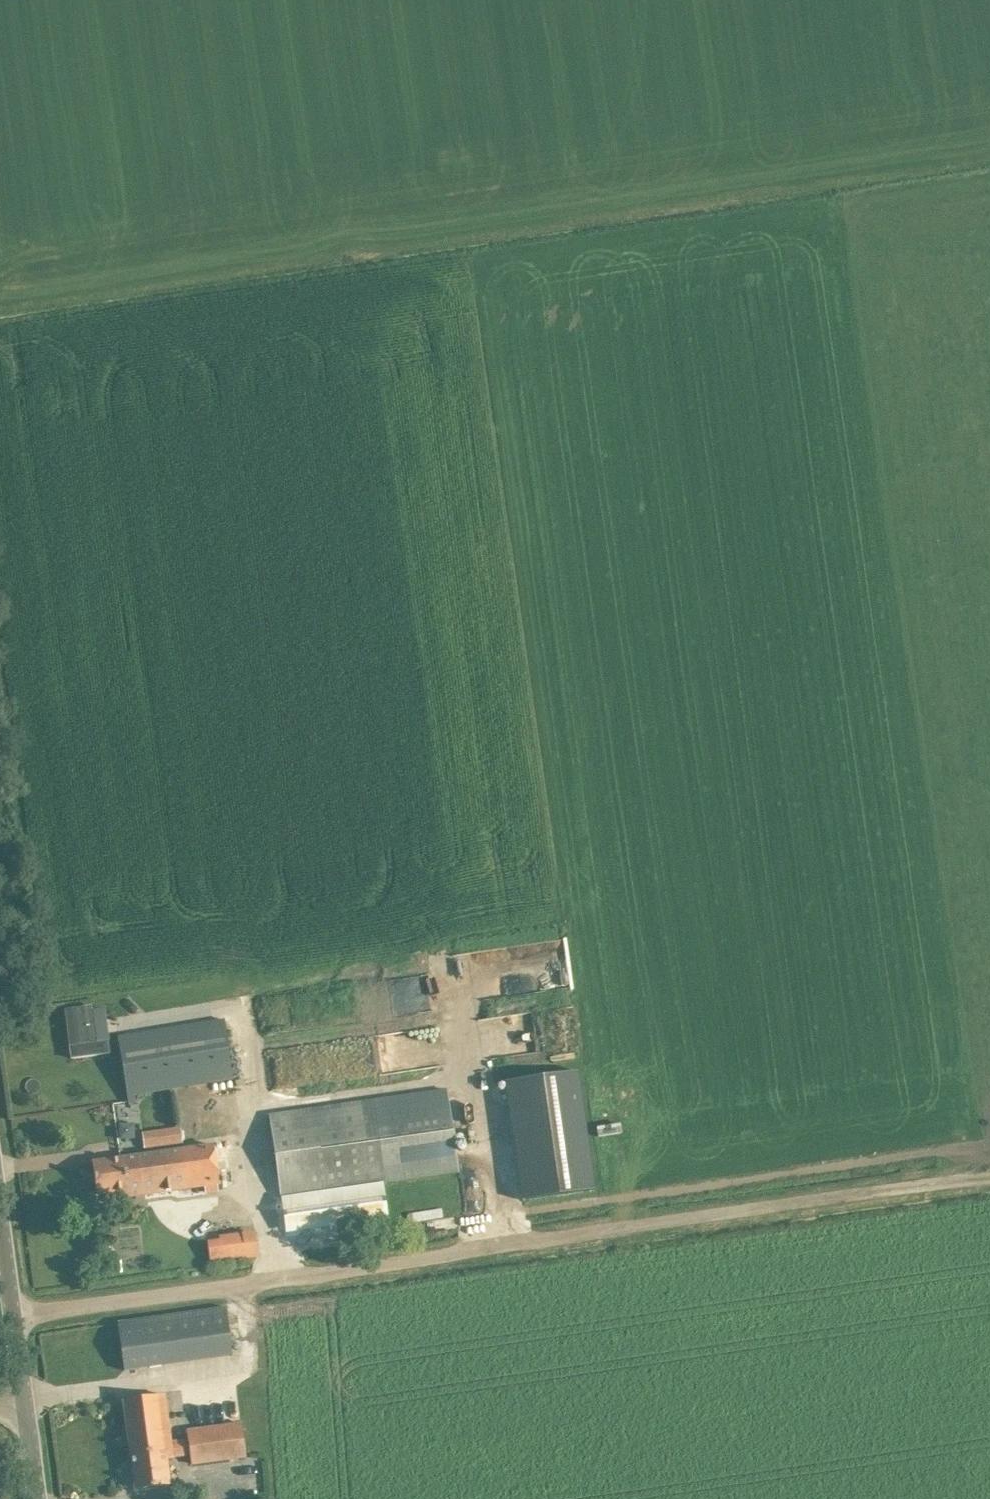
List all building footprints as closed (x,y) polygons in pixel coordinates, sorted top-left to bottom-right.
[(55,1012),(62,1057),(100,1051),(100,1050),(101,1048),(100,1042),(98,1041),(98,1039),(86,1041),(81,1008),(81,1009),(80,1009),(78,1008),(72,1009),(71,1010),(65,1011),(64,1010),(58,1011),(56,1013),(55,1012)] [(127,1097),(128,1102),(128,1103),(136,1102),(135,1096),(137,1095),(193,1087),(233,1080),(234,1080),(224,1018),(118,1035),(117,1035),(127,1097)] [(505,1081),(522,1200),(595,1189),(578,1070),(505,1081)] [(458,1172),(446,1088),(270,1113),(281,1197),(458,1172)] [(182,1143),(180,1127),(142,1132),(144,1148),(182,1143)] [(112,1198),(131,1196),(220,1183),(215,1145),(92,1162),(97,1194),(111,1192),(112,1198)] [(210,1262),(254,1257),(258,1256),(255,1230),(241,1231),(241,1232),(218,1235),(219,1239),(207,1240),(210,1262)] [(124,1370),(231,1356),(225,1308),(118,1322),(124,1370)] [(169,1484),(166,1461),(166,1458),(190,1455),(191,1465),(244,1458),(240,1424),(186,1431),(187,1439),(171,1441),(165,1395),(124,1400),(136,1488),(169,1484)]
